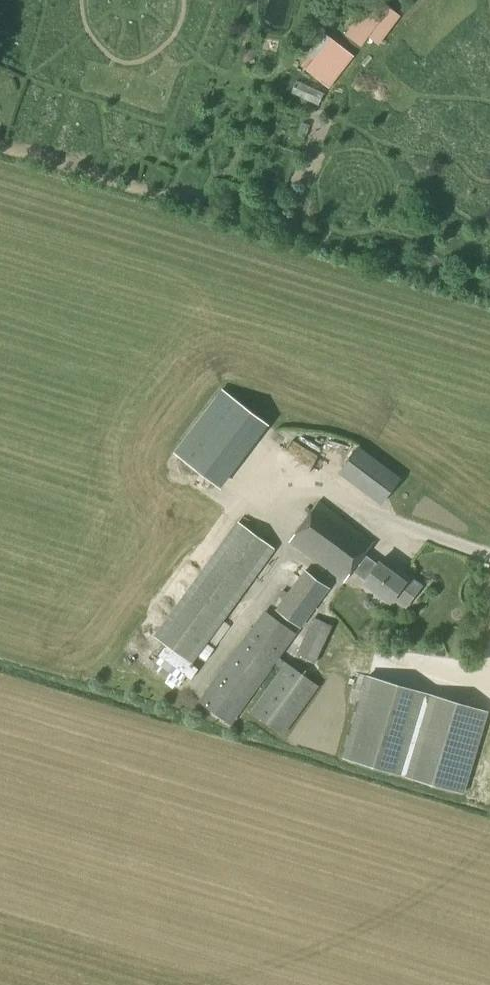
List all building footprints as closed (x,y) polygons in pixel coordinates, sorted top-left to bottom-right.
[(389,8),(378,0),(370,0),(344,35),(361,47),(389,8)] [(312,59),(330,38),(316,27),(299,48),(312,59)] [(221,489),(269,425),(222,389),(173,453),(221,489)] [(381,505),(401,478),(358,446),(338,473),(381,505)] [(343,583),(352,571),(364,555),(373,542),(318,501),(288,542),(343,583)] [(192,664),(275,549),(240,523),(156,638),(192,664)] [(366,581),(378,564),(364,555),(352,571),(366,581)] [(378,563),(378,564),(366,581),(364,583),(391,602),(393,599),(406,609),(423,584),(410,575),(405,582),(378,563)] [(301,629),(330,589),(304,570),(275,610),(301,629)] [(319,686),(279,657),(296,634),(264,611),(197,702),(230,725),(275,663),(281,668),(250,711),(283,736),(319,686)] [(317,663),(333,626),(313,617),(297,654),(317,663)] [(198,699),(205,689),(184,672),(176,682),(198,699)] [(466,792),(489,711),(370,677),(346,758),(466,792)]
